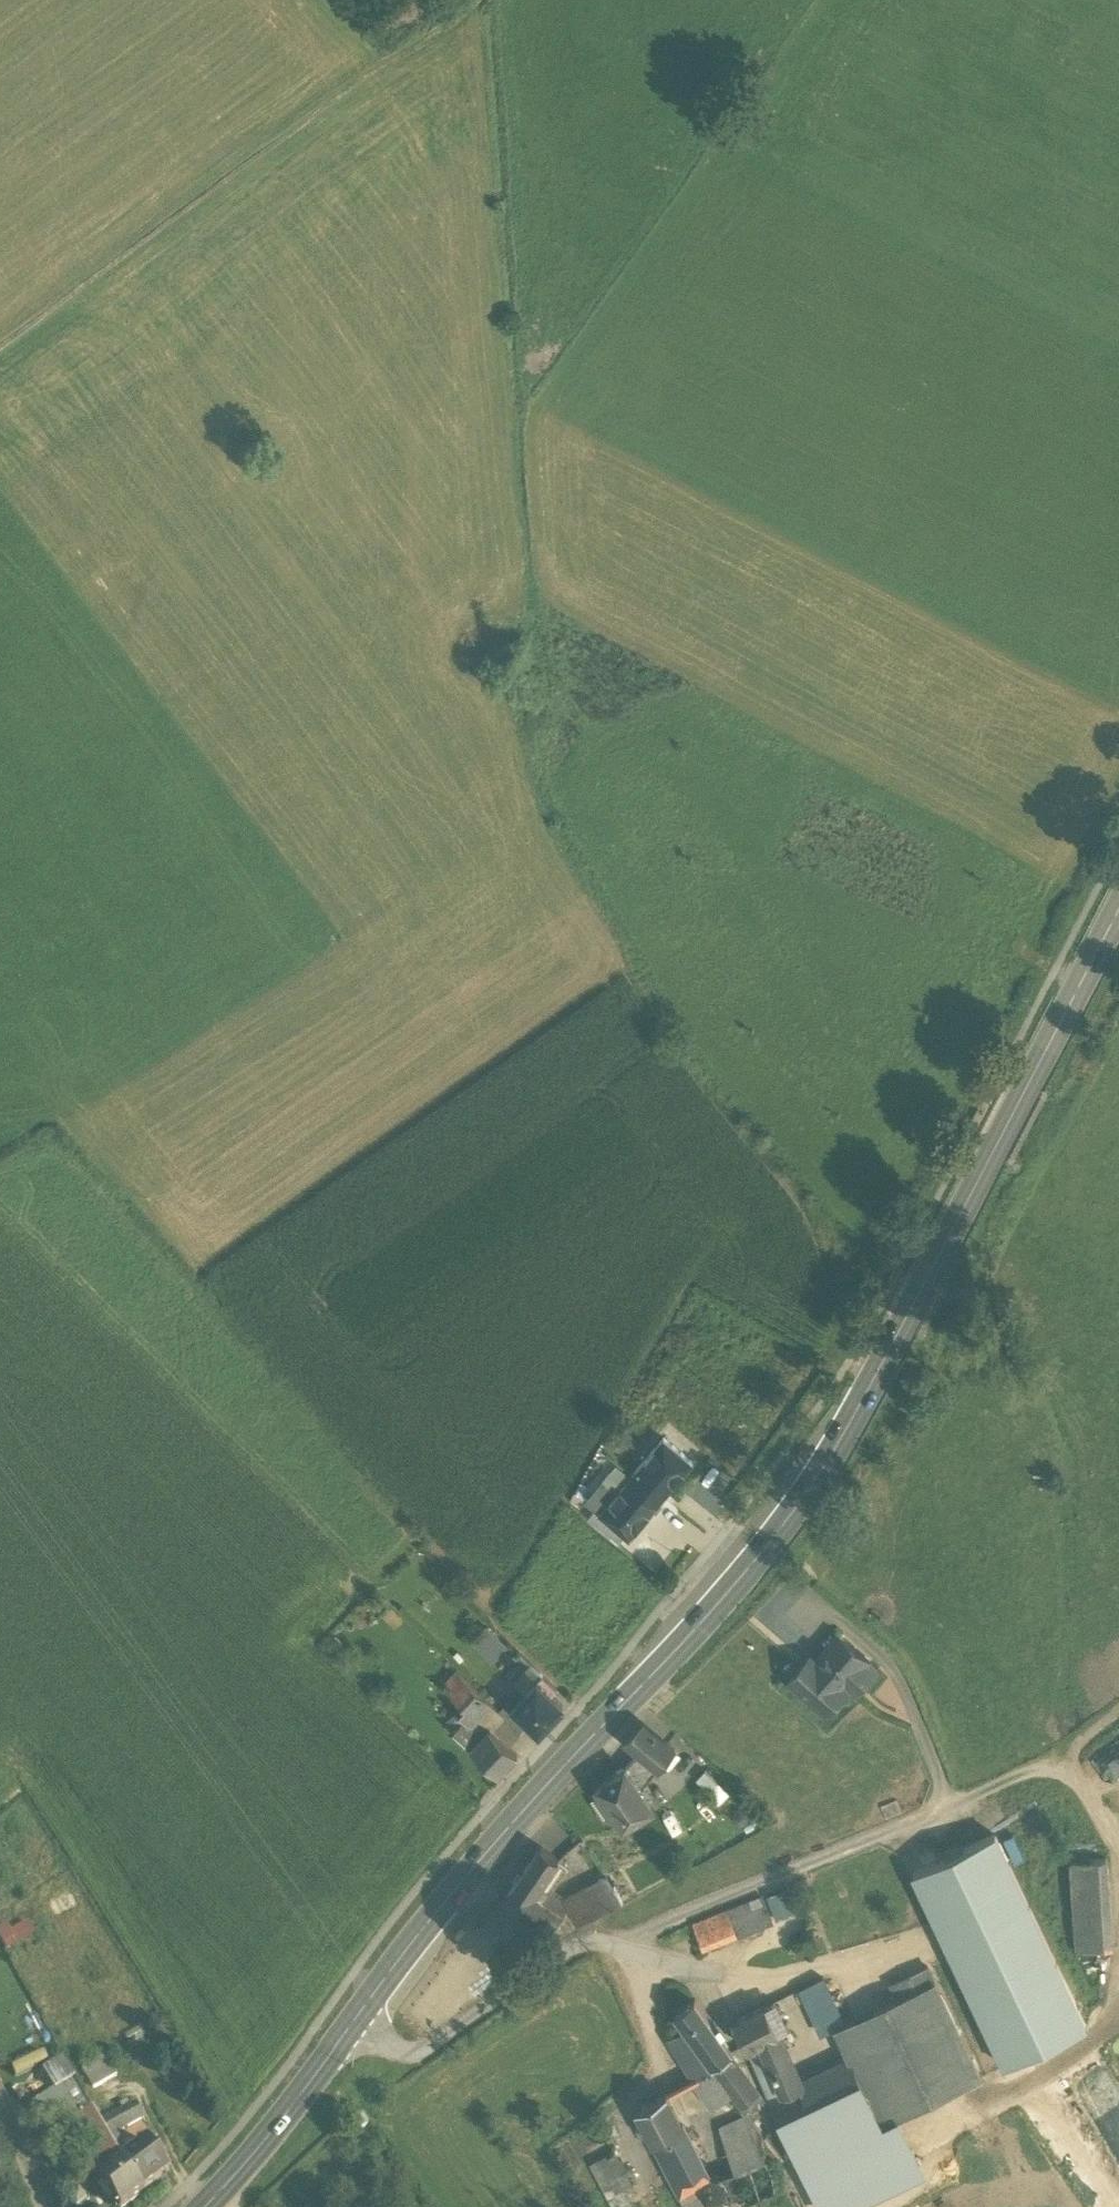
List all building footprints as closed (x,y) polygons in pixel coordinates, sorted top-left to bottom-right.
[(659,1443),(647,1433),(634,1449),(646,1459),(659,1443)] [(645,1484),(633,1473),(602,1511),(630,1534),(656,1504),(640,1490),(645,1484)] [(491,1628),(476,1644),(495,1661),(510,1646),(491,1628)] [(839,1634),(816,1660),(811,1656),(791,1679),(826,1711),(847,1688),(842,1683),(865,1657),(839,1634)] [(543,1675),(515,1653),(507,1662),(533,1686),(543,1675)] [(490,1701),(459,1671),(444,1687),(452,1694),(468,1708),(477,1699),(485,1707),(490,1701)] [(533,1686),(514,1706),(540,1730),(564,1705),(551,1693),(556,1688),(543,1675),(533,1686)] [(477,1699),(468,1708),(460,1716),(464,1720),(468,1724),(485,1707),(477,1699)] [(518,1753),(491,1727),(480,1739),(477,1733),(468,1724),(464,1720),(460,1724),(454,1730),(500,1773),(518,1753)] [(676,1750),(643,1722),(625,1739),(659,1769),(660,1769),(676,1750)] [(639,1752),(626,1768),(597,1786),(624,1827),(653,1809),(641,1791),(659,1769),(639,1752)] [(996,1835),(915,1873),(1006,2067),(1088,2029),(996,1835)] [(612,1882),(581,1839),(567,1846),(600,1888),(612,1882)] [(544,1848),(506,1899),(553,1931),(565,1915),(544,1900),(550,1892),(541,1886),(559,1859),(544,1848)] [(1074,1865),(1078,1952),(1111,1950),(1106,1863),(1074,1865)] [(600,1888),(567,1904),(578,1924),(623,1902),(612,1882),(600,1888)] [(728,1910),(694,1924),(703,1947),(737,1933),(728,1910)] [(36,1933),(27,1916),(0,1931),(0,1933),(8,1948),(36,1933)] [(899,1998),(837,2028),(852,2060),(854,2059),(869,2092),(884,2123),(886,2122),(981,2077),(936,1981),(899,1998)] [(733,2051),(696,1998),(676,2011),(686,2026),(714,2064),(732,2053),(733,2051)] [(767,2005),(735,2020),(747,2046),(764,2038),(779,2030),(767,2005)] [(714,2064),(686,2026),(669,2037),(696,2077),(714,2067),(716,2066),(714,2064)] [(801,2083),(779,2030),(764,2038),(785,2094),(802,2085),(801,2083)] [(749,2111),(766,2098),(732,2053),(714,2064),(749,2111)] [(852,2060),(820,2075),(835,2107),(836,2107),(869,2092),(854,2059),(852,2060)] [(733,2094),(714,2067),(696,2077),(715,2106),(733,2094)] [(835,2107),(820,2075),(801,2083),(802,2085),(816,2117),(828,2111),(829,2111),(835,2107)] [(667,2092),(637,2108),(654,2142),(684,2125),(667,2092)] [(835,2107),(829,2111),(841,2135),(866,2184),(906,2164),(886,2122),(884,2123),(869,2092),(836,2107),(835,2107)] [(1086,2108),(1106,2153),(1118,2147),(1118,2093),(1086,2108)] [(123,2110),(100,2124),(102,2127),(105,2132),(108,2138),(118,2132),(144,2116),(136,2103),(130,2107),(126,2101),(120,2105),(123,2110)] [(705,2180),(714,2206),(723,2206),(776,2189),(766,2159),(764,2134),(765,2134),(749,2111),(722,2125),(739,2168),(711,2178),(705,2180)] [(363,2113),(350,2122),(357,2132),(370,2123),(363,2113)] [(684,2125),(654,2142),(680,2194),(705,2180),(711,2178),(684,2125)] [(102,2127),(95,2132),(98,2137),(105,2132),(102,2127)] [(108,2138),(105,2132),(98,2137),(92,2141),(105,2161),(107,2159),(112,2167),(121,2160),(115,2149),(108,2138)] [(125,2143),(118,2132),(108,2138),(115,2149),(125,2143)] [(147,2141),(122,2160),(143,2190),(169,2171),(147,2141)] [(635,2183),(618,2148),(591,2161),(613,2206),(624,2206),(635,2202),(628,2186),(635,2183)] [(98,2178),(118,2206),(121,2206),(143,2190),(122,2160),(121,2160),(112,2167),(98,2178)]
